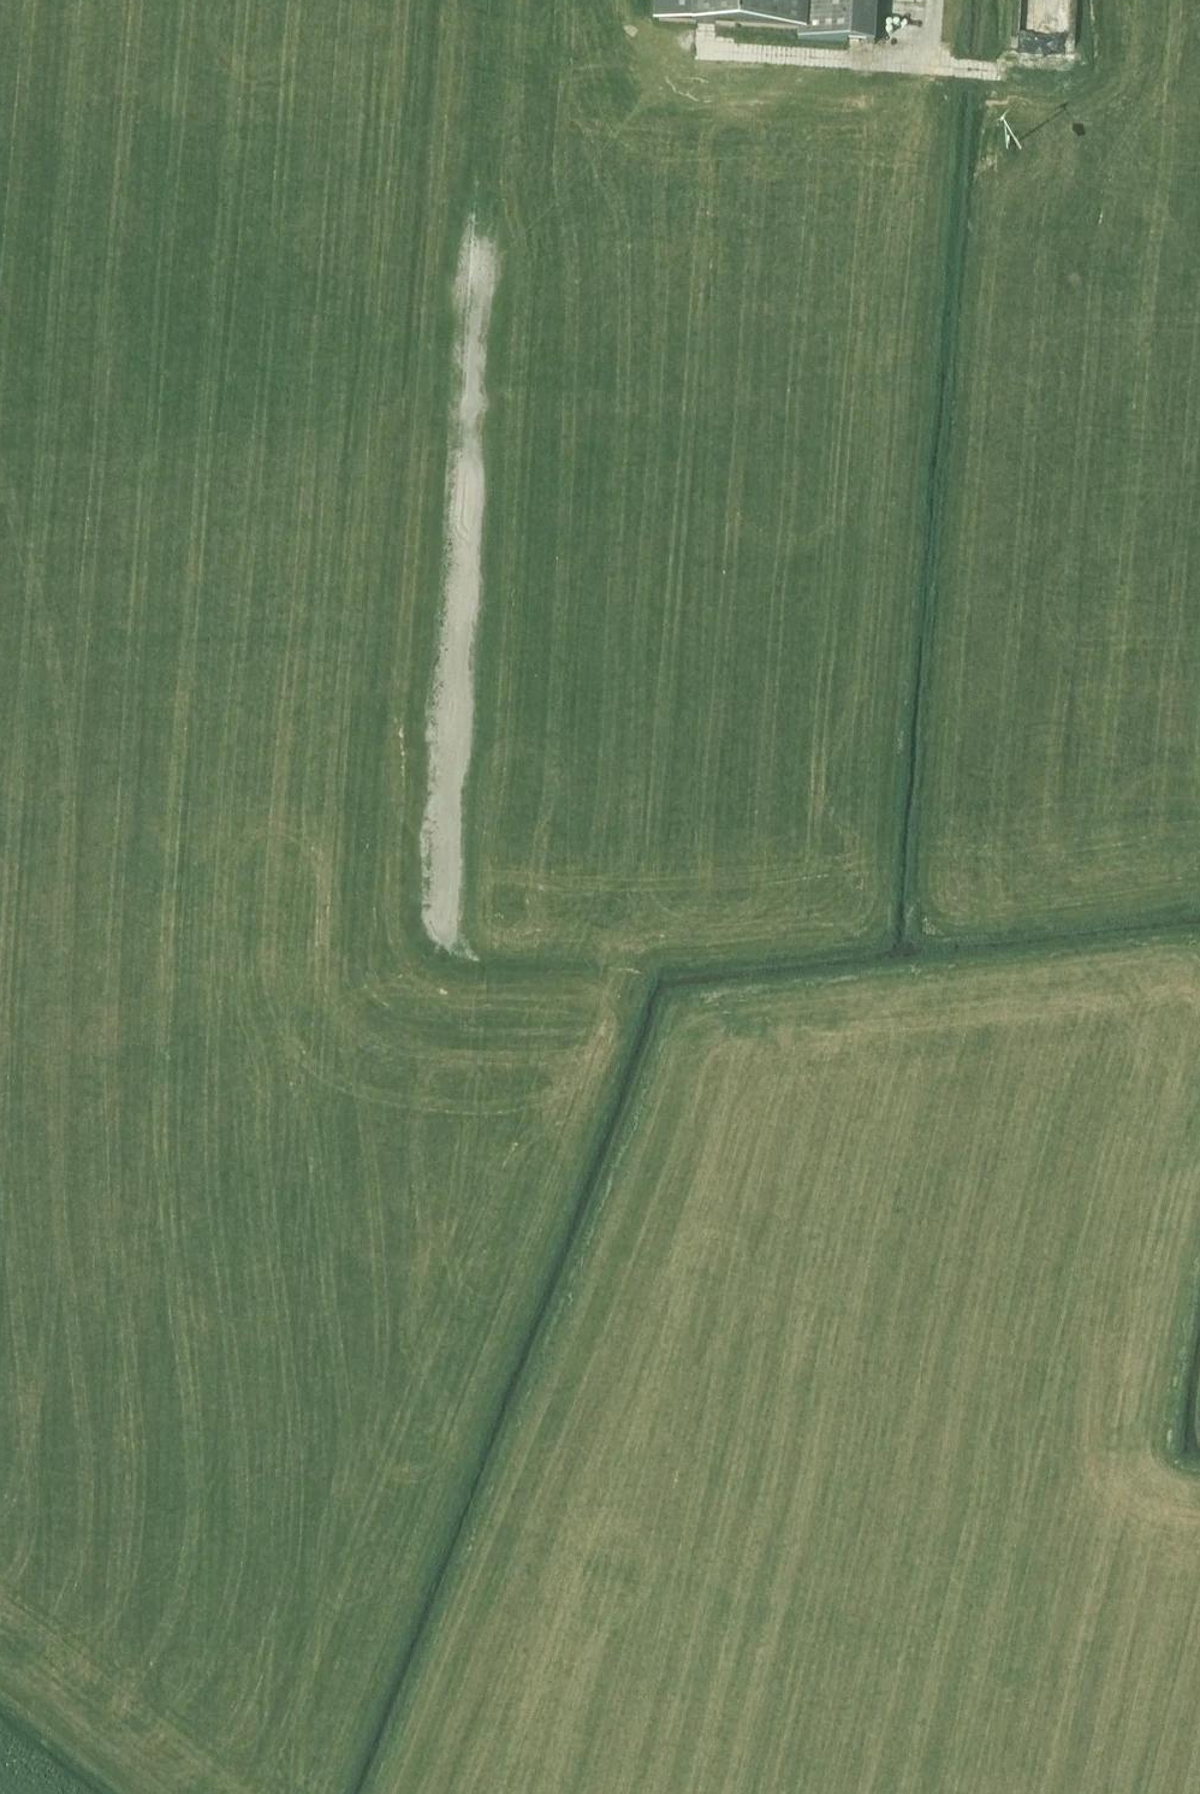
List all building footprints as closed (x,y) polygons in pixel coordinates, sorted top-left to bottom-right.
[(658,21),(697,23),(805,29),(804,39),(880,43),(882,0),(659,0),(658,21)] [(1074,52),(1075,0),(1021,0),(1020,51),(1074,52)]
